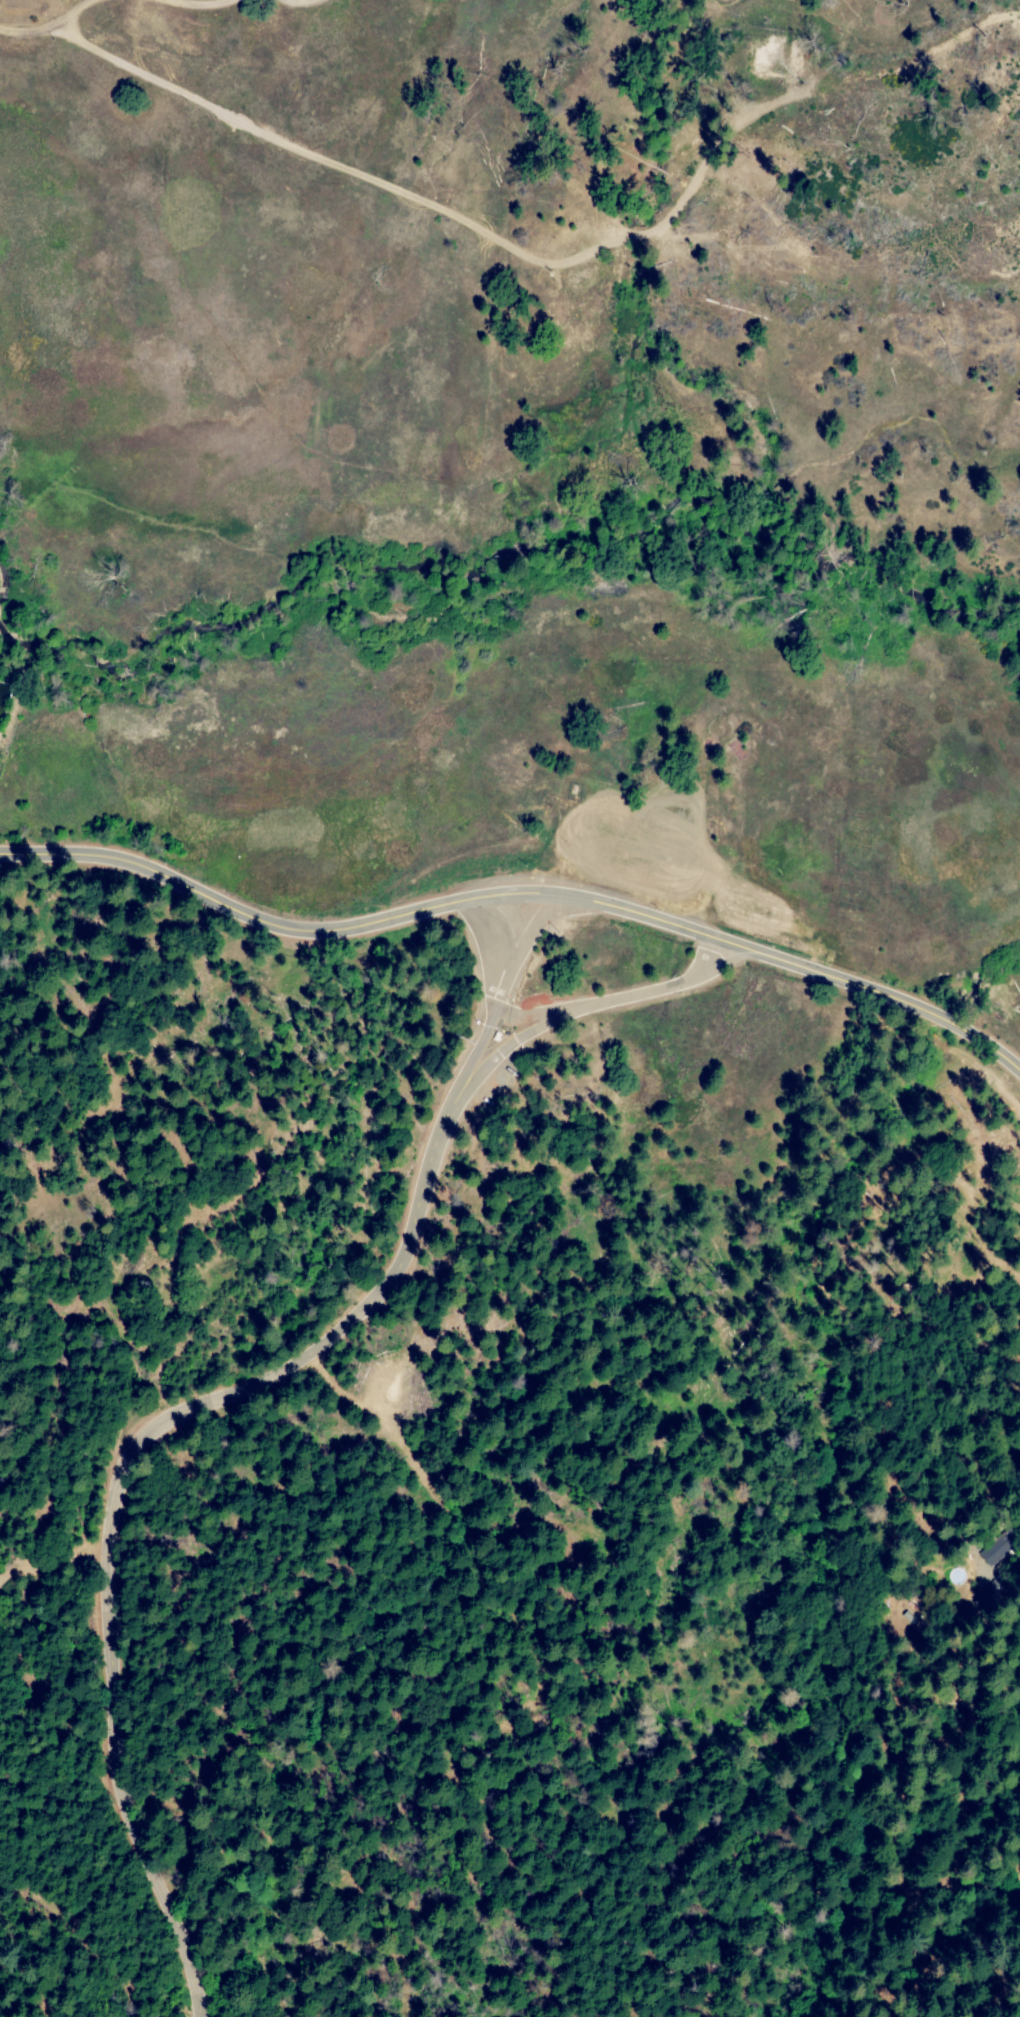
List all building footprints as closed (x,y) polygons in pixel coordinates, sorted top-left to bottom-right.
[(997,1566),(982,1550),(1000,1532),(1015,1548),(997,1566)] [(1003,1589),(991,1578),(969,1602),(981,1613),(1003,1589)]
